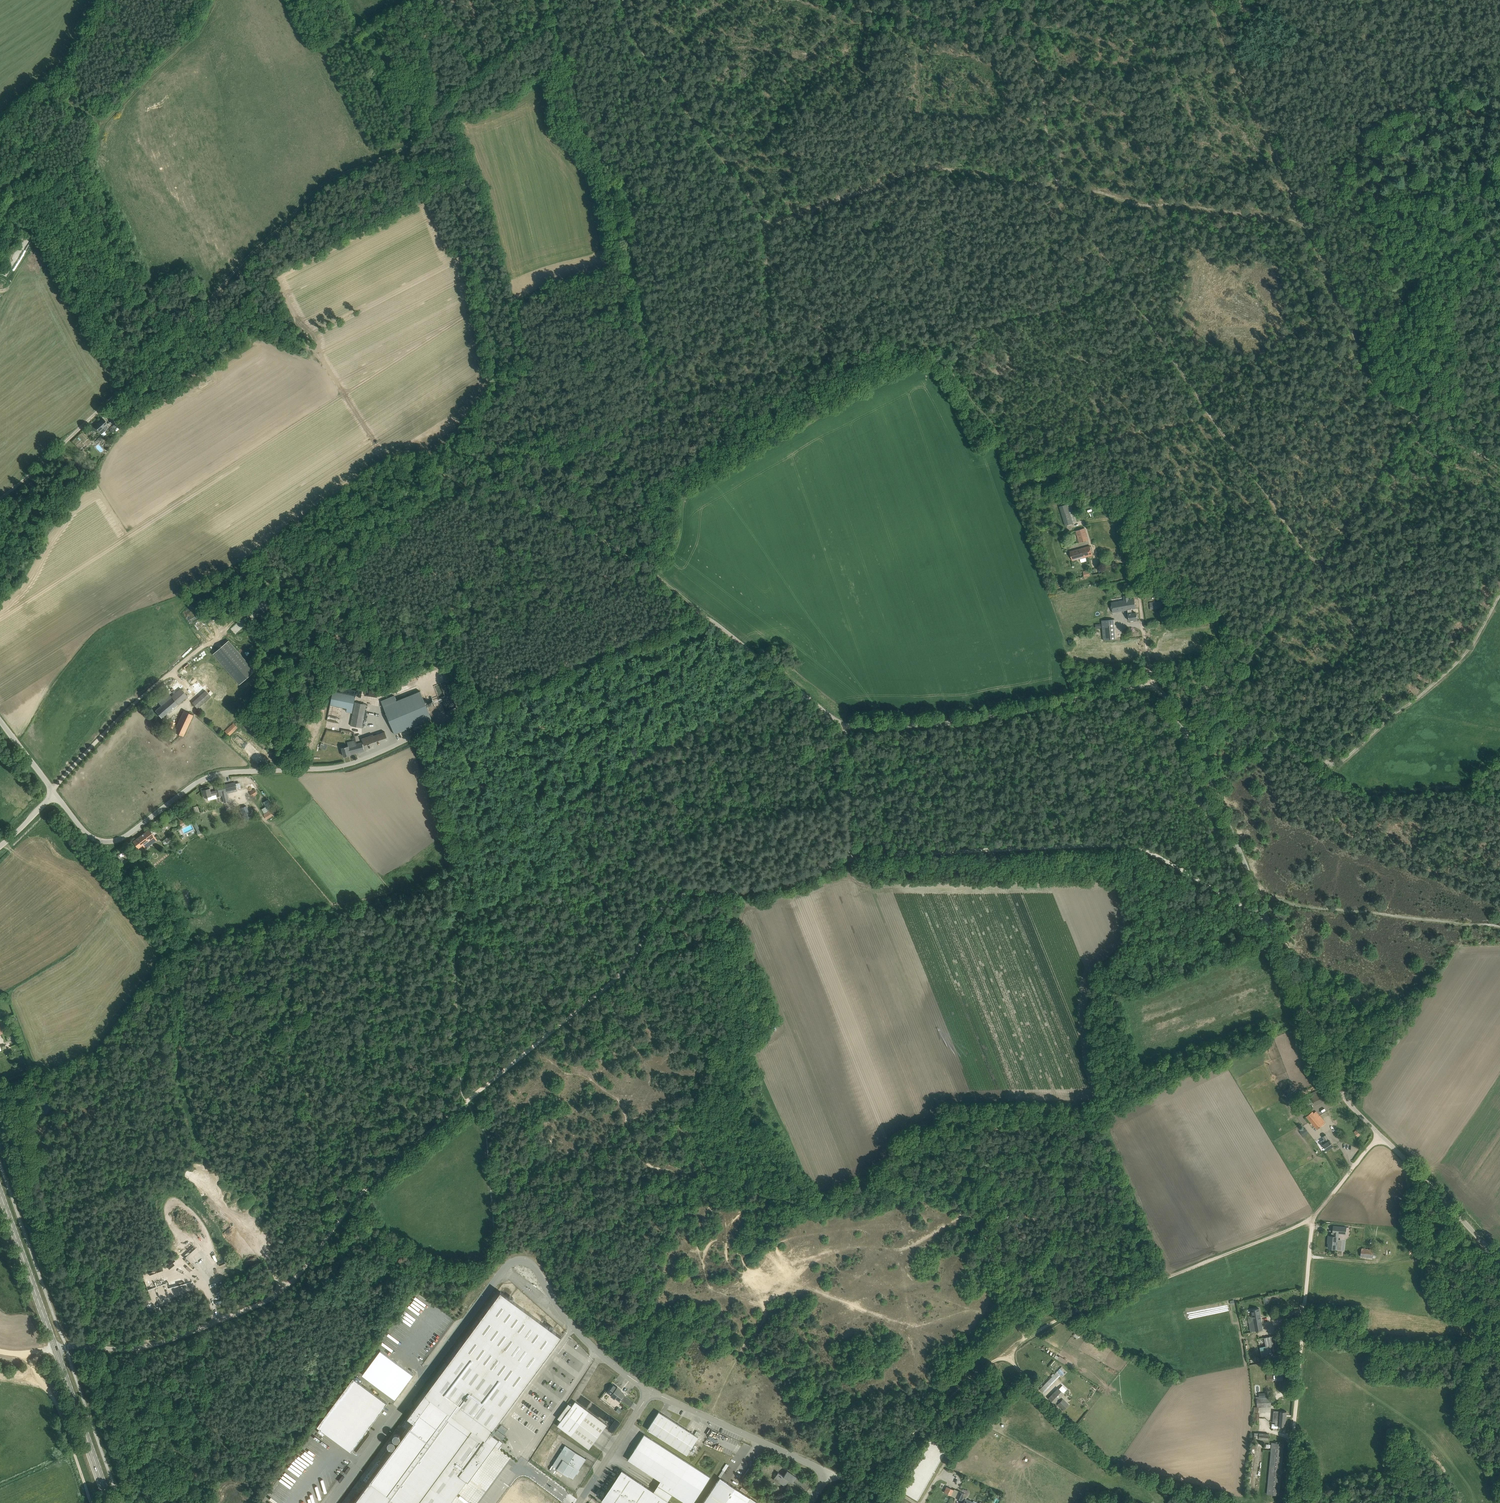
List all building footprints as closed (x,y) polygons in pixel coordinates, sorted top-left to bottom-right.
[(109,417),(115,424),(119,421),(113,414),(109,417)] [(105,426),(108,423),(103,418),(94,426),(101,434),(107,428),(105,426)] [(1070,502),(1067,504),(1059,506),(1065,525),(1076,522),(1070,502)] [(1088,539),(1085,528),(1076,530),(1079,542),(1088,539)] [(1090,546),(1070,552),(1073,560),(1093,555),(1090,546)] [(1134,598),(1129,599),(1129,595),(1124,596),(1124,600),(1111,602),(1113,612),(1128,610),(1130,620),(1138,619),(1137,613),(1132,613),(1132,612),(1132,609),(1136,608),(1134,598)] [(1114,619),(1102,619),(1103,639),(1115,639),(1114,619)] [(261,673),(234,643),(219,656),(245,687),(261,673)] [(441,683),(435,685),(439,698),(433,701),(435,709),(438,708),(439,712),(444,710),(443,708),(449,706),(441,683)] [(171,696),(168,693),(158,702),(161,705),(155,710),(162,718),(178,704),(178,705),(188,696),(181,688),(171,696)] [(194,705),(197,703),(199,705),(209,695),(204,690),(191,702),(194,705)] [(346,712),(352,713),(356,696),(333,691),(330,705),(347,708),(346,712)] [(432,719),(421,691),(397,701),(394,695),(381,701),(395,734),(432,719)] [(362,728),(366,704),(355,702),(351,725),(362,728)] [(183,736),(193,715),(184,710),(174,732),(183,736)] [(234,723),(225,732),(229,735),(238,727),(234,723)] [(348,746),(349,746),(342,748),(344,756),(351,755),(351,754),(365,751),(362,742),(348,746)] [(203,790),(205,797),(216,795),(217,797),(223,796),(224,803),(229,802),(227,793),(237,791),(236,783),(221,786),(215,787),(216,791),(211,792),(210,788),(203,790)] [(264,813),(273,808),(270,803),(262,809),(264,813)] [(196,822),(193,823),(198,834),(201,832),(196,822)] [(145,848),(157,840),(149,829),(133,841),(138,848),(143,845),(145,848)] [(168,844),(174,839),(171,834),(164,839),(168,844)] [(1316,1091),(1310,1094),(1315,1105),(1322,1101),(1326,1099),(1321,1088),(1316,1091)] [(1325,1123),(1316,1111),(1314,1112),(1313,1111),(1306,1116),(1317,1129),(1325,1123)] [(1334,1145),(1332,1143),(1328,1137),(1326,1134),(1322,1137),(1324,1139),(1321,1141),(1322,1142),(1320,1144),(1324,1151),(1326,1149),(1327,1150),(1334,1145)] [(1329,1235),(1328,1248),(1336,1249),(1337,1239),(1339,1239),(1339,1234),(1346,1234),(1347,1227),(1333,1226),(1333,1233),(1334,1233),(1334,1236),(1329,1235)] [(1373,1257),(1374,1250),(1362,1248),(1361,1256),(1373,1257)] [(493,1444),(499,1448),(503,1442),(490,1433),(562,1336),(501,1291),(402,1425),(408,1429),(354,1502),(450,1502),(493,1444)] [(1250,1331),(1263,1329),(1260,1308),(1252,1309),(1253,1316),(1248,1316),(1250,1331)] [(1279,1353),(1280,1353),(1277,1335),(1264,1337),(1268,1355),(1269,1355),(1279,1353)] [(1060,1375),(1057,1372),(1040,1389),(1044,1393),(1050,1386),(1060,1375)] [(387,1402),(353,1377),(318,1426),(352,1451),(387,1402)] [(619,1400),(624,1394),(624,1393),(620,1390),(621,1390),(617,1387),(617,1388),(614,1385),(608,1392),(612,1394),(611,1395),(615,1398),(615,1397),(619,1400)] [(1063,1409),(1068,1404),(1063,1398),(1062,1399),(1060,1397),(1064,1393),(1058,1388),(1049,1398),(1054,1403),(1056,1402),(1057,1403),(1063,1409)] [(1257,1407),(1259,1407),(1265,1407),(1268,1407),(1271,1407),(1271,1397),(1267,1397),(1263,1397),(1259,1397),(1257,1397),(1257,1407)] [(607,1424),(575,1401),(557,1425),(589,1449),(607,1424)] [(1278,1425),(1278,1428),(1285,1428),(1285,1426),(1286,1426),(1287,1411),(1280,1411),(1274,1410),(1273,1422),(1275,1422),(1275,1424),(1272,1423),(1272,1427),(1276,1428),(1276,1425),(1278,1425)] [(647,1429),(687,1455),(698,1437),(659,1411),(647,1429)] [(497,1430),(494,1434),(503,1440),(506,1436),(497,1430)] [(668,1501),(672,1494),(687,1502),(693,1502),(710,1476),(644,1434),(628,1459),(661,1480),(654,1491),(622,1470),(602,1500),(607,1502),(671,1502),(668,1501)] [(1284,1444),(1272,1442),(1267,1494),(1279,1495),(1284,1444)] [(586,1458),(565,1445),(550,1469),(551,1470),(555,1473),(557,1471),(567,1478),(569,1475),(573,1478),(586,1458)] [(301,1449),(294,1460),(306,1467),(313,1456),(301,1449)] [(529,1460),(524,1469),(528,1472),(533,1462),(529,1460)] [(785,1486),(789,1480),(793,1482),(796,1476),(787,1470),(784,1476),(778,1472),(774,1479),(776,1481),(777,1480),(785,1486)] [(720,1477),(703,1502),(759,1502),(720,1477)] [(535,1502),(537,1500),(529,1495),(532,1492),(519,1482),(504,1502),(535,1502)] [(946,1488),(944,1492),(951,1495),(952,1495),(954,1489),(947,1486),(946,1488)] [(962,1500),(964,1496),(965,1493),(959,1490),(956,1497),(962,1500)]
